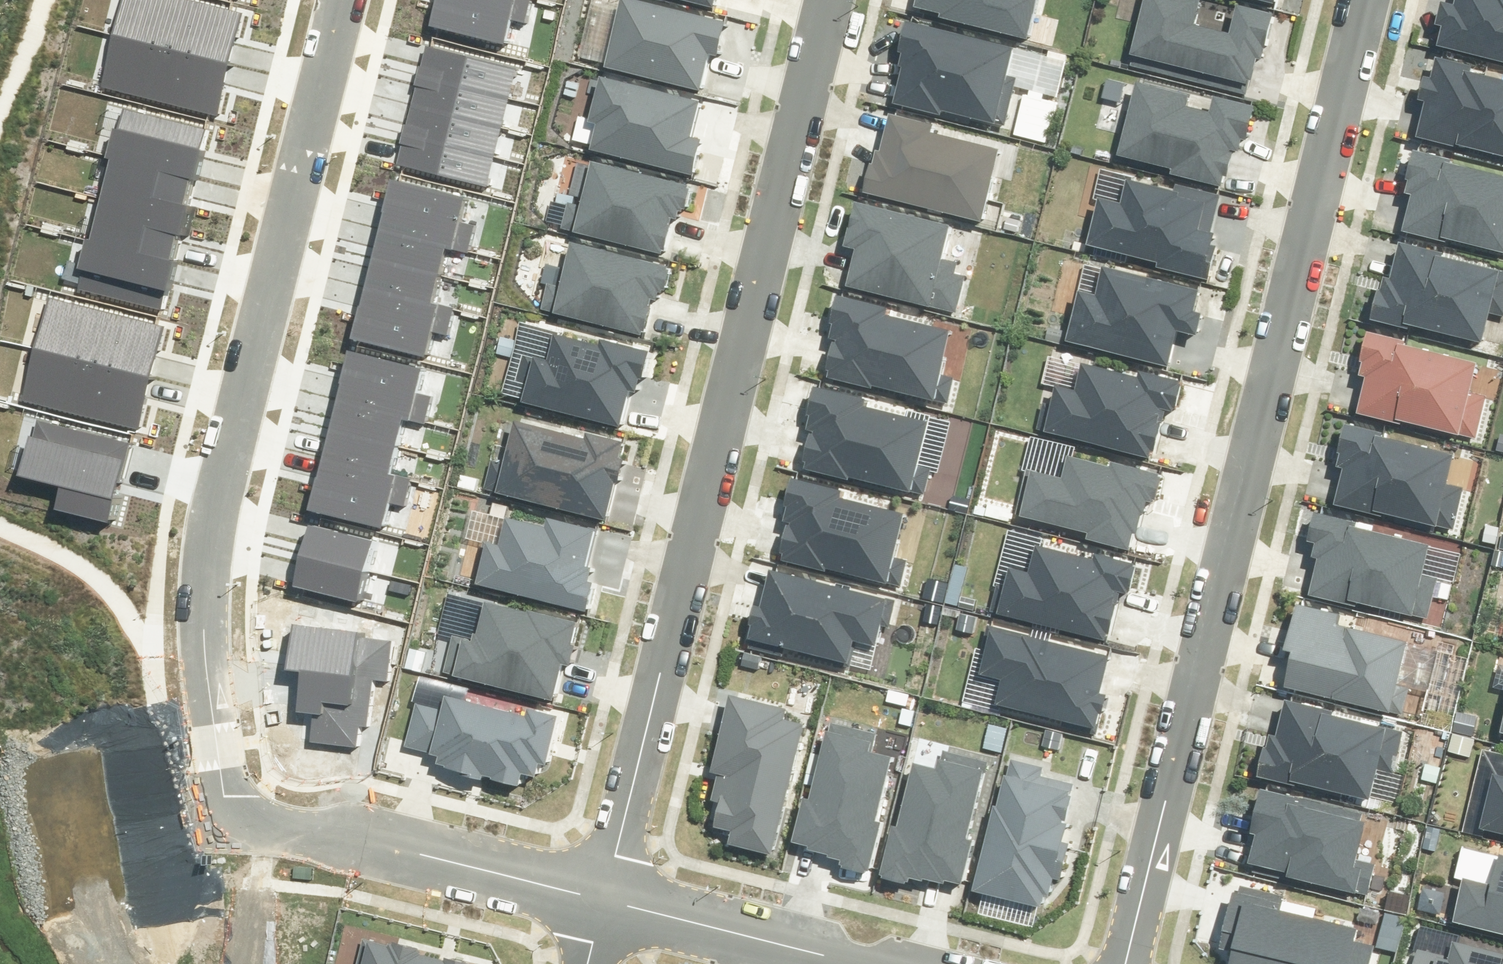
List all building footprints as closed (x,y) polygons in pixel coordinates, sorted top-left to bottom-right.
[(227,61),(239,11),(195,0),(117,0),(109,34),(227,61)] [(503,44),(509,19),(526,23),(532,0),(435,0),(429,26),(503,44)] [(711,54),(718,56),(727,22),(638,0),(619,0),(602,67),(702,92),(711,54)] [(715,0),(675,0),(713,10),(715,0)] [(1039,0),(914,0),(913,7),(939,13),(938,18),(1029,40),(1039,0)] [(1245,94),(1249,79),(1250,79),(1256,58),(1263,60),(1274,15),(1236,5),(1229,34),(1193,25),(1199,0),(1142,0),(1128,54),(1132,55),(1129,65),(1245,94)] [(1502,62),(1502,0),(1454,0),(1453,3),(1440,0),(1439,0),(1434,24),(1441,26),(1436,46),(1502,62)] [(941,110),(1004,126),(1016,77),(1006,75),(1013,47),(905,20),(897,52),(901,53),(897,66),(901,67),(892,103),(939,115),(941,110)] [(97,87),(215,114),(227,61),(109,34),(97,87)] [(418,76),(508,98),(516,68),(425,45),(418,76)] [(1502,156),(1502,80),(1469,72),(1470,66),(1435,57),(1430,77),(1422,76),(1416,100),(1424,101),(1415,137),(1456,147),(1457,144),(1502,156)] [(410,105),(501,128),(508,98),(418,76),(410,105)] [(589,150),(691,175),(701,139),(690,136),(699,101),(599,76),(588,122),(595,124),(589,150)] [(1169,173),(1220,185),(1222,175),(1226,176),(1232,150),(1238,152),(1241,139),(1246,140),(1254,106),(1213,95),(1209,112),(1186,106),(1189,95),(1136,82),(1117,154),(1171,168),(1169,173)] [(403,135),(494,157),(501,128),(410,105),(403,135)] [(109,159),(196,181),(210,130),(123,108),(117,130),(112,128),(105,157),(109,159)] [(862,193),(980,222),(998,149),(930,133),(933,124),(888,113),(879,151),(875,150),(871,164),(869,163),(862,193)] [(395,165),(486,187),(494,157),(403,135),(395,165)] [(1502,251),(1502,176),(1451,163),(1451,160),(1412,150),(1405,180),(1408,181),(1404,194),(1411,196),(1403,231),(1450,242),(1451,238),(1502,251)] [(100,196),(190,219),(193,206),(190,205),(196,181),(109,159),(100,196)] [(572,232),(662,253),(670,218),(675,219),(677,210),(682,211),(682,209),(684,209),(685,207),(688,207),(693,186),(591,162),(590,166),(576,163),(568,195),(581,197),(579,205),(566,202),(560,228),(572,231),(572,232)] [(376,231),(447,248),(468,252),(475,225),(464,223),(469,198),(389,179),(376,231)] [(1154,268),(1209,282),(1218,247),(1210,245),(1213,234),(1209,233),(1219,196),(1175,185),(1174,192),(1126,180),(1120,203),(1096,196),(1084,246),(1155,263),(1154,268)] [(89,240),(178,261),(190,219),(100,196),(89,240)] [(855,248),(846,285),(954,312),(963,276),(954,274),(957,262),(944,259),(952,226),(853,201),(842,245),(855,248)] [(370,258),(441,275),(447,248),(376,231),(370,258)] [(76,291),(167,311),(178,261),(89,240),(83,239),(77,268),(81,270),(76,291)] [(539,310),(641,336),(650,299),(656,300),(658,292),(661,292),(662,290),(664,290),(670,268),(570,242),(559,287),(545,284),(539,310)] [(1481,342),(1489,313),(1502,316),(1502,271),(1441,256),(1443,252),(1398,242),(1389,279),(1383,278),(1380,291),(1377,290),(1370,320),(1408,329),(1409,325),(1481,342)] [(364,285),(434,302),(441,275),(370,258),(364,285)] [(1064,341),(1167,366),(1176,330),(1194,334),(1199,314),(1193,312),(1198,289),(1102,266),(1095,294),(1077,289),(1064,341)] [(351,338),(424,356),(431,330),(448,334),(455,307),(434,302),(364,285),(351,338)] [(870,386),(947,405),(954,377),(940,374),(951,331),(885,315),(887,308),(835,295),(828,324),(831,325),(828,338),(835,340),(835,342),(831,341),(824,371),(827,372),(825,377),(869,388),(870,386)] [(33,348),(151,375),(163,325),(45,297),(33,348)] [(1404,420),(1475,437),(1485,397),(1468,393),(1476,362),(1404,345),(1405,341),(1366,332),(1358,362),(1361,362),(1358,376),(1365,378),(1356,413),(1403,424),(1404,420)] [(521,402),(619,426),(628,390),(634,391),(638,376),(641,377),(648,351),(600,339),(598,345),(552,334),(546,359),(532,356),(532,357),(522,355),(515,381),(526,383),(521,402)] [(21,401),(139,429),(151,375),(33,348),(21,401)] [(334,403),(405,420),(425,424),(432,397),(421,394),(427,369),(346,351),(334,403)] [(1034,429),(1146,456),(1148,449),(1154,451),(1164,409),(1176,412),(1184,381),(1137,370),(1136,375),(1080,362),(1074,388),(1054,384),(1051,396),(1043,394),(1034,429)] [(847,477),(924,496),(931,468),(917,465),(928,423),(865,407),(867,400),(812,386),(805,415),(809,416),(805,430),(813,431),(812,433),(809,433),(801,462),(804,463),(803,469),(847,479),(847,477)] [(327,430),(398,447),(405,420),(334,403),(327,430)] [(53,510),(113,525),(134,444),(36,419),(32,437),(28,436),(18,475),(59,485),(53,510)] [(494,492),(606,521),(616,482),(619,482),(625,460),(621,459),(625,443),(585,433),(584,438),(513,420),(502,463),(490,460),(483,488),(495,491),(494,492)] [(1381,511),(1452,528),(1462,488),(1446,484),(1453,454),(1381,436),(1382,433),(1343,423),(1336,453),(1338,454),(1335,467),(1342,469),(1333,504),(1380,515),(1381,511)] [(321,457),(392,474),(398,447),(327,430),(321,457)] [(1085,539),(1128,550),(1132,533),(1136,534),(1141,514),(1144,514),(1146,503),(1153,504),(1154,501),(1156,502),(1163,477),(1158,476),(1159,474),(1109,461),(1108,467),(1067,456),(1061,478),(1026,469),(1014,515),(1086,534),(1085,539)] [(308,510),(382,528),(388,502),(405,506),(412,479),(392,474),(321,457),(308,510)] [(893,556),(904,514),(840,497),(842,491),(791,477),(783,507),(786,507),(783,521),(787,522),(779,553),(782,554),(780,560),(825,572),(826,569),(886,585),(886,583),(900,587),(907,559),(893,556)] [(1356,602),(1428,620),(1438,577),(1423,573),(1430,544),(1355,526),(1356,522),(1314,511),(1306,541),(1315,543),(1312,557),(1317,558),(1308,595),(1355,606),(1356,602)] [(473,585),(589,613),(596,584),(589,583),(592,569),(588,568),(597,530),(545,518),(543,526),(504,517),(497,545),(483,541),(473,585)] [(370,572),(378,541),(305,525),(298,555),(370,572)] [(995,615),(1108,642),(1120,593),(1128,594),(1135,568),(1132,567),(1132,563),(1095,554),(1094,560),(1035,546),(1029,574),(1008,569),(1004,586),(996,584),(989,611),(995,613),(995,615)] [(363,604),(370,572),(298,555),(291,587),(363,604)] [(849,666),(855,640),(877,645),(881,626),(890,628),(896,599),(768,569),(759,606),(752,604),(747,625),(750,626),(746,640),(749,640),(747,648),(781,656),(783,647),(798,651),(798,654),(849,666)] [(450,676),(552,702),(562,664),(568,666),(579,624),(527,611),(526,613),(485,603),(477,635),(473,634),(472,640),(451,634),(442,673),(451,675),(450,676)] [(1283,687),(1402,715),(1408,688),(1397,685),(1407,641),(1337,624),(1339,613),(1295,603),(1284,649),(1291,651),(1283,687)] [(390,681),(394,641),(365,638),(365,633),(292,624),(284,671),(298,671),(295,712),(312,714),(310,742),(361,746),(364,727),(371,727),(377,681),(390,681)] [(1061,726),(1096,735),(1106,695),(1099,693),(1109,656),(987,625),(982,645),(986,645),(979,674),(1000,679),(994,704),(1062,721),(1061,726)] [(546,767),(559,714),(525,706),(523,714),(444,694),(440,708),(414,702),(403,748),(438,756),(436,764),(444,766),(443,767),(461,772),(461,774),(480,779),(481,775),(490,777),(490,779),(518,786),(521,774),(535,777),(538,765),(546,767)] [(727,844),(772,856),(805,725),(782,719),(785,709),(729,695),(710,772),(717,774),(710,800),(719,802),(713,827),(730,831),(727,844)] [(1296,782),(1369,800),(1376,770),(1392,774),(1403,732),(1332,714),(1332,711),(1285,699),(1276,736),(1269,734),(1266,747),(1263,747),(1256,776),(1295,786),(1296,782)] [(871,875),(884,823),(878,822),(894,758),(872,753),(877,733),(829,721),(827,730),(825,729),(807,798),(802,796),(790,842),(808,846),(807,849),(828,855),(828,856),(841,859),(839,865),(842,865),(841,867),(871,875)] [(945,881),(965,886),(976,840),(970,839),(989,762),(942,750),(940,759),(937,759),(934,767),(912,762),(896,826),(890,825),(878,874),(881,876),(881,878),(905,884),(905,882),(908,883),(909,878),(922,881),(923,880),(945,885),(945,881)] [(1041,776),(1043,767),(1010,759),(1006,776),(1003,775),(996,806),(993,805),(972,890),(1040,907),(1042,895),(1048,896),(1052,878),(1060,880),(1068,843),(1060,841),(1074,784),(1041,776)] [(1492,774),(1479,829),(1502,835),(1502,776),(1492,774)] [(1300,879),(1368,895),(1375,863),(1356,859),(1365,821),(1361,820),(1363,813),(1260,789),(1249,834),(1255,835),(1248,863),(1254,865),(1252,871),(1299,883),(1300,879)] [(1499,854),(1490,885),(1462,878),(1452,921),(1502,934),(1502,855),(1499,854)] [(1374,945),(1356,941),(1359,929),(1279,910),(1283,897),(1240,887),(1238,894),(1232,893),(1219,948),(1231,951),(1228,963),(1370,963),(1374,945)] [(444,959),(443,961),(419,955),(421,948),(391,941),(391,943),(386,942),(385,944),(362,938),(355,963),(467,963),(444,959)] [(1452,942),(1449,957),(1417,950),(1413,963),(1502,963),(1502,954),(1452,942)]
